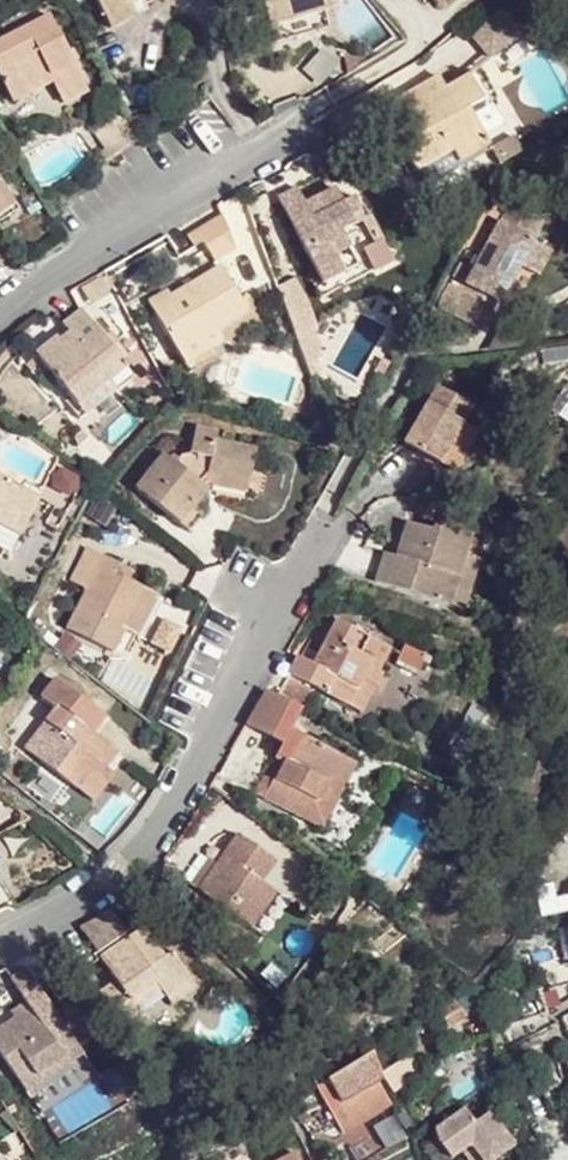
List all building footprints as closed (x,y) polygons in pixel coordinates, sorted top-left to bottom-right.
[(104,26),(124,16),(144,7),(140,0),(92,0),(104,26)] [(273,44),(300,36),(326,28),(322,11),(329,8),(326,0),(260,0),(273,44)] [(434,9),(444,0),(427,0),(434,9)] [(450,46),(468,69),(517,30),(499,8),(450,46)] [(43,12),(0,38),(0,80),(13,101),(54,76),(61,87),(81,75),(43,12)] [(339,49),(344,70),(359,62),(357,50),(355,50),(352,42),(343,43),(344,47),(339,49)] [(87,84),(81,75),(61,87),(67,97),(87,84)] [(435,77),(390,102),(402,123),(412,117),(420,132),(409,138),(397,144),(404,157),(411,171),(448,152),(453,163),(485,146),(465,110),(481,102),(467,77),(444,90),(436,76),(435,77)] [(412,117),(402,123),(409,138),(420,132),(412,117)] [(448,152),(411,171),(419,170),(453,163),(448,152)] [(447,305),(471,318),(494,330),(530,264),(550,274),(563,249),(542,239),(553,221),(560,224),(567,209),(567,192),(549,183),(536,208),(521,200),(485,269),(471,261),(447,305)] [(0,196),(0,212),(14,203),(7,191),(0,196)] [(311,201),(301,205),(331,296),(370,283),(357,248),(372,242),(369,235),(380,231),(376,216),(365,220),(359,204),(326,215),(320,198),(311,201)] [(235,220),(209,236),(227,267),(242,256),(235,220)] [(198,370),(217,358),(209,346),(228,334),(260,315),(251,301),(233,270),(208,285),(183,301),(180,295),(161,307),(198,370)] [(260,296),(251,301),(260,315),(228,334),(236,347),(276,323),(260,296)] [(45,347),(35,356),(78,407),(109,380),(105,376),(122,362),(81,311),(61,327),(64,331),(67,335),(58,343),(55,339),(45,347)] [(64,331),(55,339),(58,343),(67,335),(64,331)] [(228,334),(209,346),(217,358),(236,347),(228,334)] [(122,362),(105,376),(109,380),(126,366),(122,362)] [(448,450),(465,462),(491,423),(503,406),(470,383),(432,439),(448,450)] [(491,423),(465,462),(479,472),(505,434),(491,423)] [(171,461),(143,494),(193,539),(201,531),(208,523),(199,515),(213,498),(206,491),(214,481),(258,492),(266,458),(225,449),(226,441),(205,437),(200,464),(189,463),(182,471),(171,461)] [(4,529),(21,537),(30,520),(39,525),(51,504),(0,476),(0,526),(4,529)] [(30,520),(21,537),(30,542),(39,525),(30,520)] [(383,576),(378,591),(451,614),(467,564),(473,545),(437,533),(435,539),(410,531),(399,565),(388,561),(383,576)] [(107,568),(112,559),(94,550),(77,582),(94,591),(73,630),(119,655),(130,633),(152,592),(143,587),(135,582),(107,568)] [(112,559),(107,568),(135,582),(139,574),(112,559)] [(481,568),(467,564),(451,614),(465,619),(481,568)] [(152,592),(130,633),(143,640),(166,599),(152,592)] [(71,654),(80,637),(64,627),(54,645),(71,654)] [(297,670),(289,686),(304,694),(341,712),(359,675),(368,680),(381,654),(334,631),(312,677),(304,673),(297,670)] [(132,645),(123,662),(156,680),(159,681),(168,663),(132,645)] [(417,661),(396,651),(386,670),(408,681),(417,661)] [(368,680),(359,675),(341,712),(354,719),(372,681),(368,680)] [(64,682),(49,700),(63,712),(31,751),(81,793),(102,768),(109,774),(116,766),(123,758),(91,730),(104,716),(64,682)] [(289,686),(278,707),(294,715),(304,694),(289,686)] [(25,744),(45,702),(30,694),(10,736),(25,744)] [(266,702),(257,717),(271,725),(280,708),(266,702)] [(281,755),(274,769),(284,774),(276,791),(273,789),(263,808),(294,825),(304,808),(317,815),(327,798),(340,805),(355,777),(292,742),(304,721),(280,708),(271,725),(266,735),(261,744),(281,755)] [(284,774),(274,769),(256,804),(263,808),(273,789),(276,791),(284,774)] [(304,808),(294,825),(320,841),(340,805),(327,798),(317,815),(304,808)] [(218,869),(199,895),(235,923),(262,888),(248,877),(263,856),(241,839),(233,849),(225,860),(218,869)] [(211,863),(191,889),(199,895),(218,869),(211,863)] [(18,908),(9,890),(0,873),(0,917),(18,908)] [(262,888),(235,923),(248,932),(275,897),(262,888)] [(124,939),(107,913),(93,920),(80,928),(97,955),(124,939)] [(147,931),(99,960),(115,985),(98,995),(125,1034),(143,1024),(131,1003),(156,987),(167,1001),(193,984),(174,956),(165,961),(147,931)] [(28,1008),(13,1017),(0,1026),(0,1058),(22,1093),(39,1083),(34,1077),(59,1061),(63,1067),(80,1057),(25,970),(18,975),(10,979),(24,1002),(28,1008)] [(198,991),(193,984),(167,1001),(173,1008),(198,991)] [(539,1011),(538,1008),(536,1000),(499,1013),(503,1026),(505,1033),(542,1020),(539,1011)] [(24,1002),(9,1012),(13,1017),(28,1008),(24,1002)] [(454,1018),(438,1028),(448,1045),(465,1034),(454,1018)] [(59,1061),(34,1077),(39,1083),(63,1067),(59,1061)] [(361,1075),(329,1094),(349,1128),(381,1109),(361,1075)] [(440,1159),(508,1159),(490,1130),(470,1140),(462,1127),(459,1128),(455,1138),(441,1159),(440,1159)] [(435,1159),(440,1159),(441,1159),(455,1138),(459,1128),(428,1147),(435,1159)]
